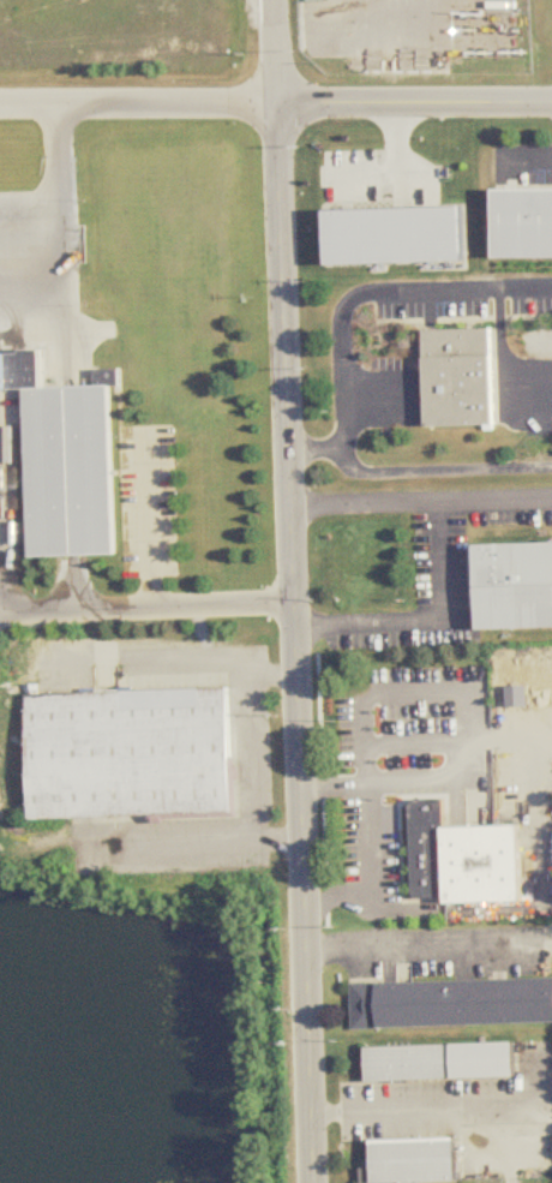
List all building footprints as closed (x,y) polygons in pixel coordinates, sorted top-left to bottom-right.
[(494,191),(551,191),(551,259),(494,259),(494,191)] [(324,213),(462,208),(463,262),(326,267),(324,213)] [(426,331),(428,428),(497,426),(496,330),(426,331)] [(26,390),(32,558),(118,555),(112,387),(26,390)] [(475,546),(551,544),(551,628),(478,631),(475,546)] [(28,695),(228,688),(233,814),(31,821),(28,695)] [(443,829),(518,826),(521,902),(444,904),(444,898),(416,900),(410,895),(408,823),(410,818),(414,815),(442,814),(443,829)] [(349,985),(551,978),(551,1024),(350,1032),(349,985)] [(367,1047),(368,1082),(517,1079),(517,1045),(367,1047)] [(457,1140),(373,1141),(374,1171),(362,1171),(363,1182),(458,1182),(457,1140)]
